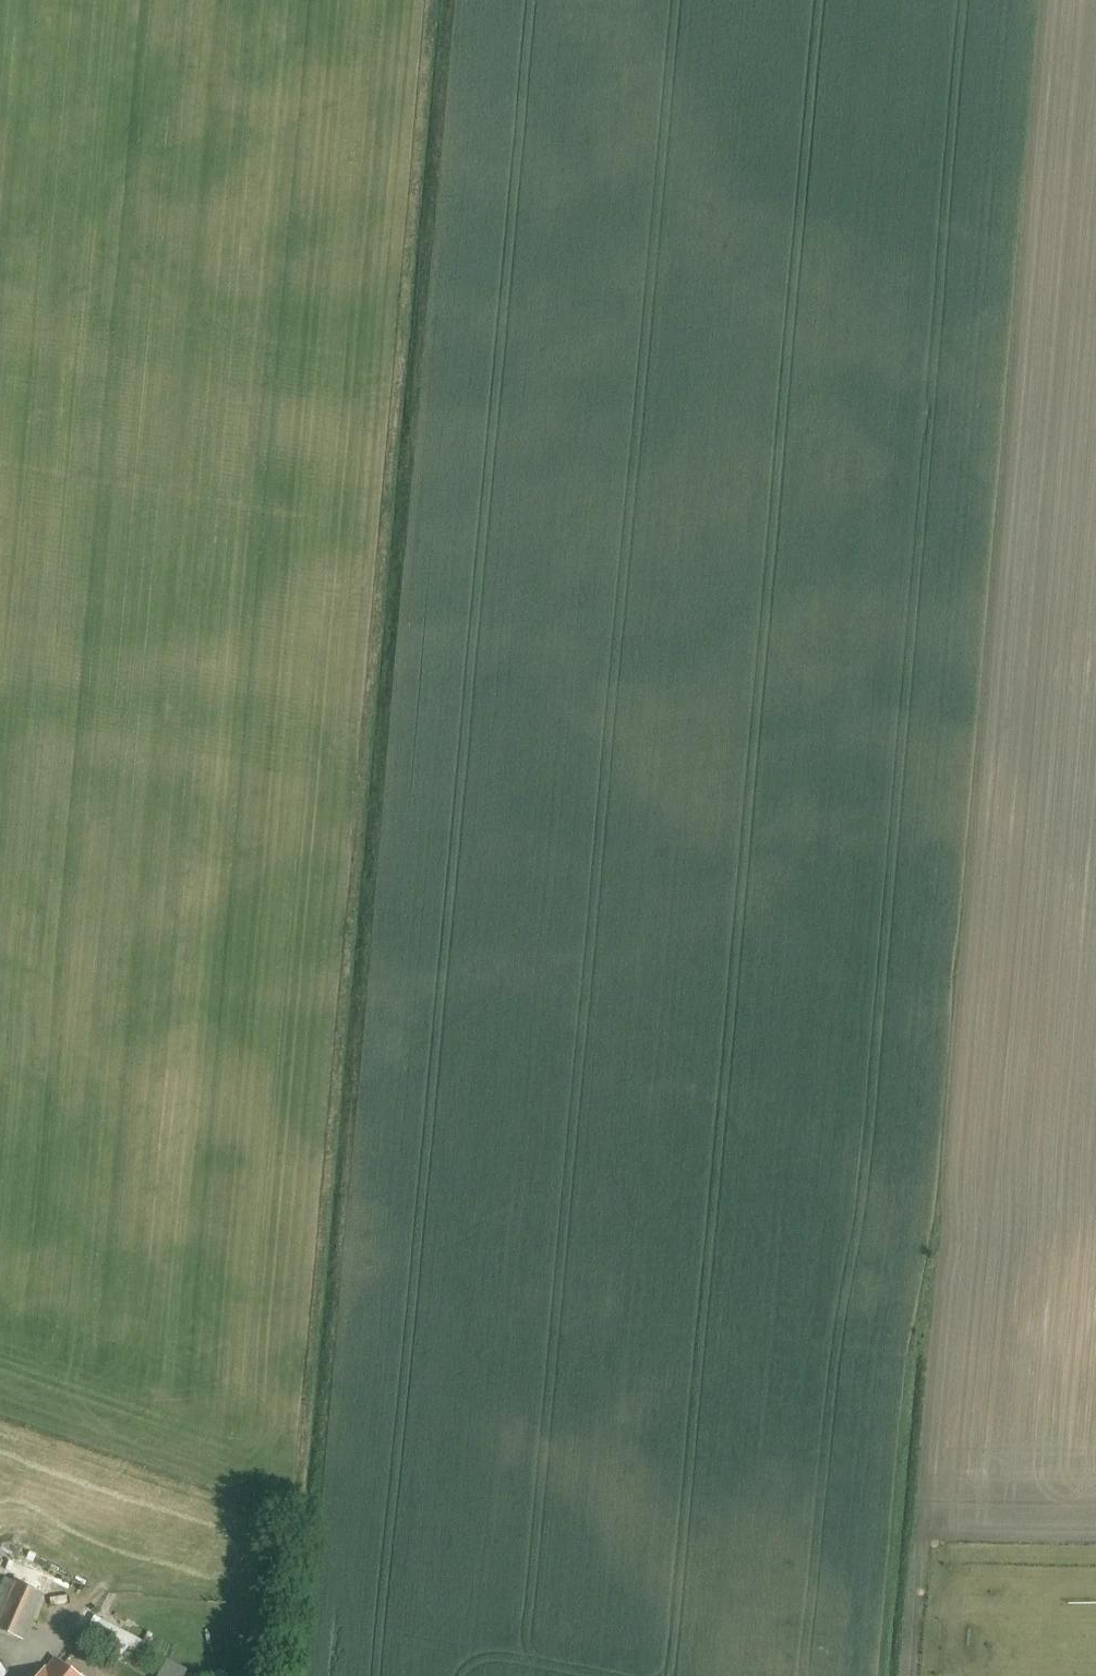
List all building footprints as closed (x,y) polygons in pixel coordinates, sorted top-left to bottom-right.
[(2,1573),(0,1576),(0,1627),(16,1635),(39,1592),(2,1573)] [(100,1620),(89,1642),(139,1667),(150,1645),(100,1620)]
